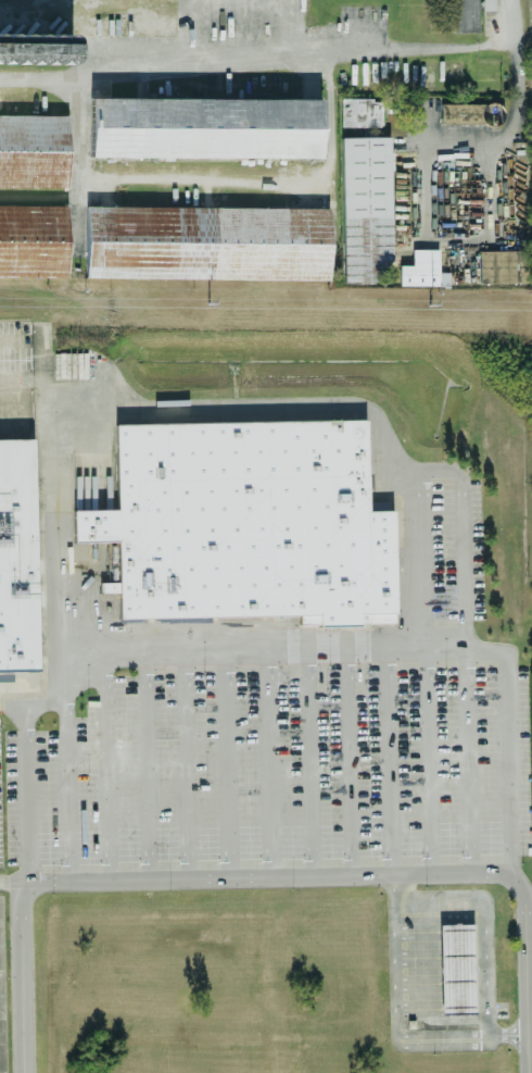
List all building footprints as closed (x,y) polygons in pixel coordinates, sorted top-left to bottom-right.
[(454,33),(480,33),(479,0),(454,0),(454,33)] [(496,11),(496,0),(484,0),(484,11),(496,11)] [(74,41),(69,35),(63,35),(59,39),(54,34),(51,34),(47,39),(45,34),(40,34),(36,40),(33,34),(27,34),(23,40),(21,34),(15,34),(11,39),(8,34),(2,33),(0,35),(0,60),(4,63),(9,63),(13,59),(17,63),(22,62),(25,60),(29,63),(34,63),(38,60),(42,63),(45,63),(49,60),(53,63),(56,63),(61,60),(65,64),(71,64),(76,61),(74,41)] [(321,159),(321,100),(91,98),(91,158),(321,159)] [(382,128),(383,100),(341,99),(341,127),(382,128)] [(68,188),(69,116),(0,116),(0,187),(68,188)] [(391,140),(392,262),(376,284),(343,284),(343,137),(391,140)] [(67,278),(68,206),(0,205),(0,277),(67,278)] [(329,281),(330,209),(87,207),(86,278),(329,281)] [(400,286),(450,285),(450,272),(439,273),(439,250),(412,250),(413,266),(400,266),(400,286)] [(481,284),(528,283),(528,251),(480,251),(481,284)] [(112,422),(365,417),(367,510),(394,510),(396,611),(357,611),(357,622),(325,623),(325,612),(119,615),(118,545),(73,545),(72,507),(114,507),(112,422)] [(39,671),(0,671),(0,440),(35,439),(39,671)] [(447,928),(482,927),(484,1014),(448,1013),(447,928)]
